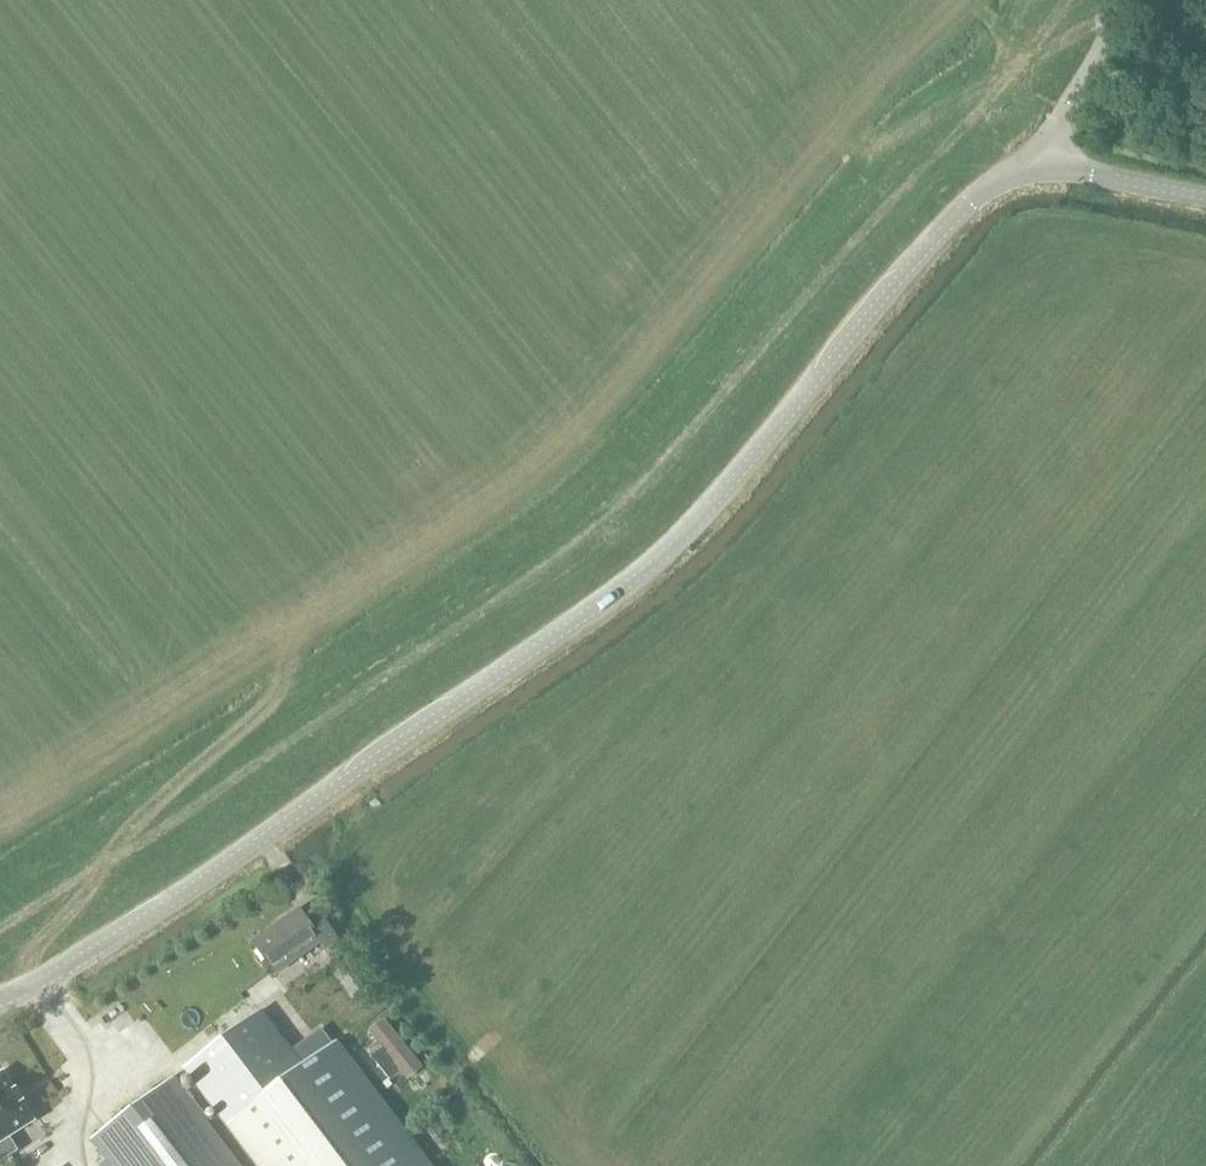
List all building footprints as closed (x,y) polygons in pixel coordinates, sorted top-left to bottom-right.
[(253,943),(275,975),(321,943),(325,950),(339,941),(319,913),(307,921),(300,911),(253,943)] [(334,1043),(301,1068),(259,1012),(186,1067),(261,1165),(428,1165),(334,1043)] [(402,1070),(410,1080),(427,1066),(386,1017),(369,1030),(382,1046),(372,1055),(392,1078),(402,1070)] [(9,1137),(32,1122),(32,1123),(35,1121),(33,1119),(33,1120),(22,1102),(23,1102),(22,1100),(21,1100),(17,1093),(17,1092),(16,1090),(15,1091),(4,1074),(5,1074),(3,1072),(1,1073),(0,1074),(0,1163),(18,1151),(9,1137)] [(171,1079),(92,1138),(113,1165),(237,1165),(171,1079)]
